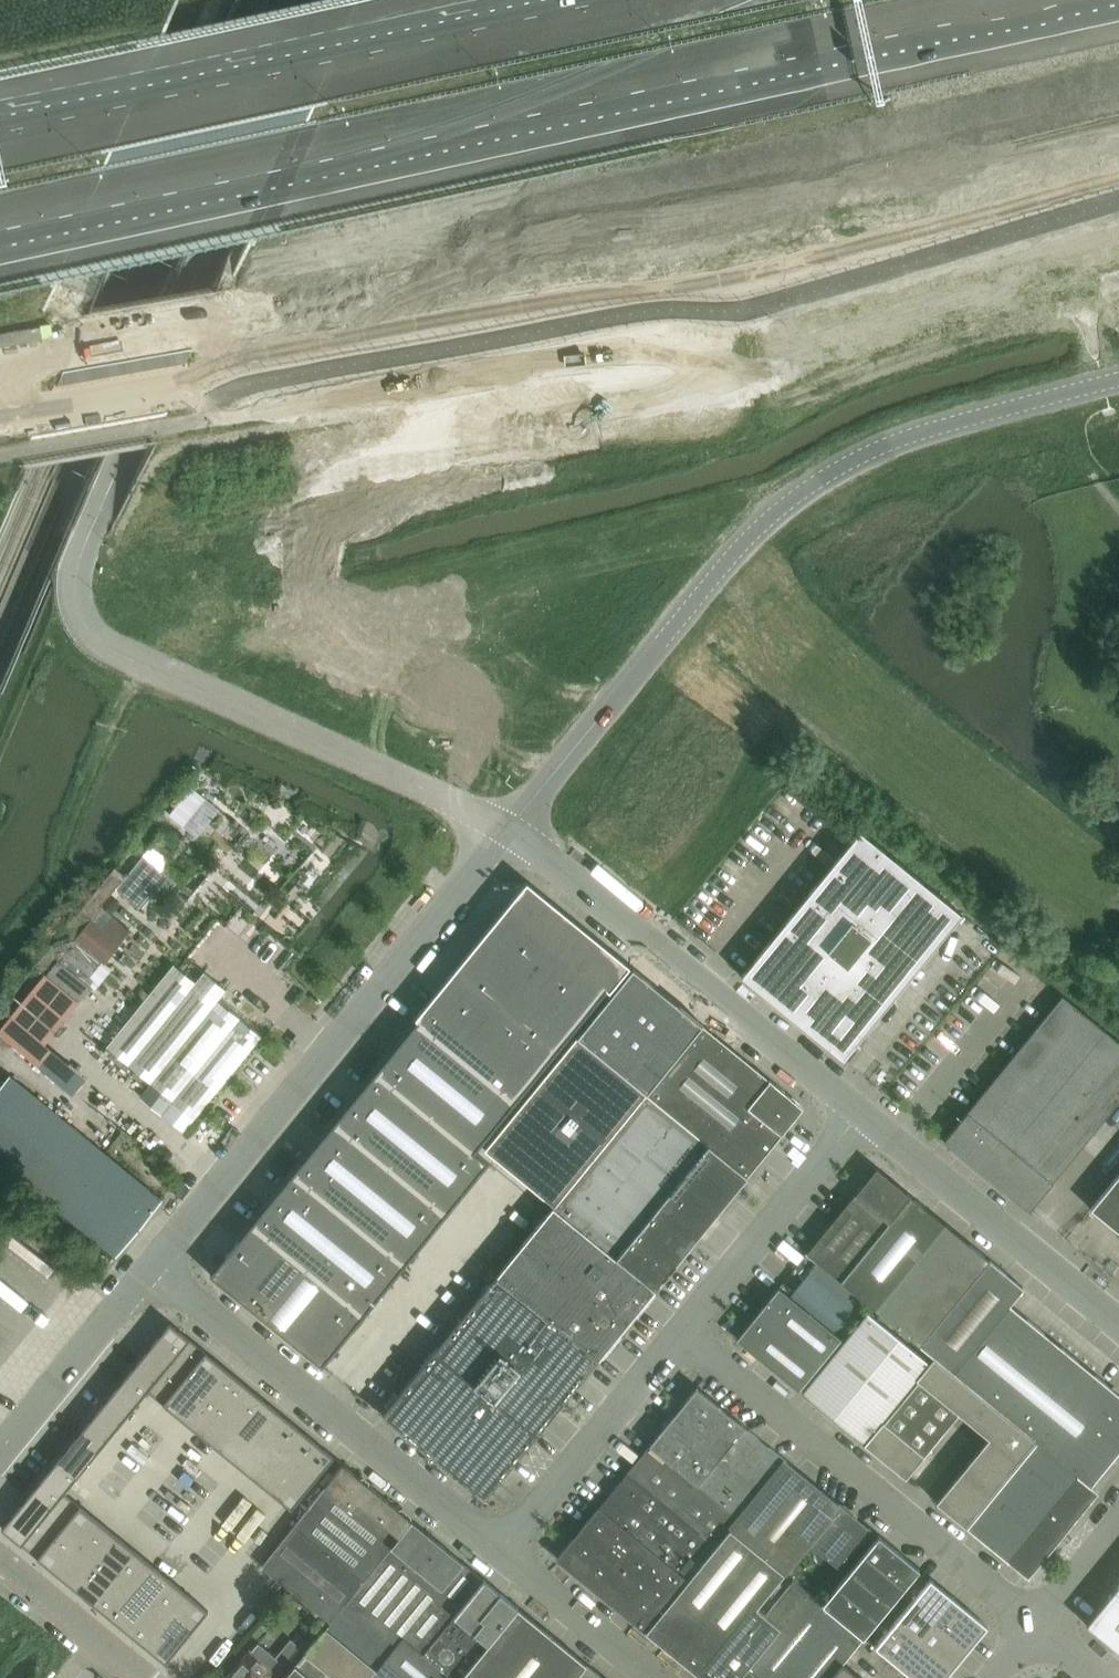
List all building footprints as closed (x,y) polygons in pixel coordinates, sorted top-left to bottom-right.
[(8,531),(32,474),(110,293),(135,235),(149,205),(176,143),(192,105),(209,67),(226,28),(239,0),(234,0),(222,27),(205,65),(188,104),(172,141),(145,203),(131,233),(106,292),(32,464),(28,473),(4,530),(0,539),(0,550),(8,531)] [(861,831),(743,975),(742,976),(844,1059),(963,914),(861,831)] [(144,858),(117,890),(136,907),(164,874),(161,872),(144,858)] [(212,1273),(211,1275),(269,1323),(323,1367),(489,1163),(476,1152),(608,990),(606,988),(510,910),(437,998),(419,1021),(418,1021),(405,1037),(390,1056),(363,1088),(349,1106),(322,1139),(307,1157),(280,1189),(266,1207),(238,1241),(212,1273)] [(107,963),(134,931),(115,915),(106,927),(93,917),(76,939),(104,961),(107,963)] [(76,939),(61,957),(89,979),(104,961),(76,939)] [(95,984),(61,957),(49,973),(82,999),(95,984)] [(105,1047),(194,1119),(261,1037),(217,1001),(226,991),(203,972),(194,982),(172,965),(105,1047)] [(944,1141),(1030,1211),(1056,1179),(1118,1102),(1118,1041),(1063,996),(971,1109),(944,1141)] [(748,1177),(798,1115),(792,1098),(703,1025),(647,1093),(748,1177)] [(748,1177),(647,1093),(578,1037),(485,1150),(554,1206),(656,1290),(748,1177)] [(11,1077),(0,1090),(0,1160),(116,1255),(161,1200),(11,1077)] [(807,1253),(808,1254),(841,1281),(911,1196),(877,1168),(807,1253)] [(1091,1209),(1095,1212),(1096,1211),(1094,1209),(1101,1200),(1118,1215),(1118,1175),(1091,1209)] [(946,1224),(911,1196),(841,1281),(876,1309),(946,1224)] [(656,1290),(554,1206),(498,1275),(600,1358),(656,1290)] [(990,1260),(946,1224),(876,1309),(920,1346),(990,1261),(990,1260)] [(954,1373),(1010,1305),(1011,1306),(1025,1289),(990,1261),(920,1346),(935,1357),(954,1373)] [(807,1273),(789,1295),(840,1337),(858,1315),(807,1273)] [(485,1499),(600,1358),(498,1275),(383,1415),(485,1499)] [(799,1390),(800,1389),(841,1338),(840,1337),(789,1295),(782,1290),(785,1287),(782,1285),(737,1339),(799,1390)] [(1011,1306),(1010,1305),(954,1373),(1035,1439),(1037,1441),(1091,1486),(1118,1452),(1118,1394),(1107,1384),(1011,1306)] [(930,1363),(868,1312),(803,1393),(864,1443),(883,1420),(917,1379),(930,1363)] [(169,1322),(2,1528),(166,1662),(208,1610),(63,1491),(146,1389),(291,1508),(334,1456),(169,1322)] [(966,1524),(1018,1460),(1035,1439),(954,1373),(935,1357),(930,1363),(917,1379),(972,1424),(989,1438),(936,1502),(965,1526),(966,1525),(966,1524)] [(729,1527),(784,1459),(698,1388),(600,1507),(689,1580),(731,1529),(729,1527)] [(925,1454),(883,1420),(864,1443),(906,1477),(925,1454)] [(1099,1492),(1091,1486),(1037,1441),(967,1527),(1029,1577),(1099,1492)] [(871,1530),(784,1459),(729,1527),(731,1529),(785,1573),(787,1574),(810,1546),(840,1569),(871,1530)] [(347,1604),(413,1521),(343,1464),(262,1566),(331,1623),(347,1604)] [(689,1580),(600,1507),(558,1558),(637,1623),(647,1631),(689,1580)] [(425,1653),(485,1580),(413,1521),(347,1604),(396,1644),(403,1635),(425,1653)] [(785,1573),(731,1529),(689,1580),(647,1631),(703,1677),(715,1677),(766,1615),(757,1608),(785,1573)] [(843,1664),(864,1638),(920,1569),(879,1536),(823,1604),(794,1581),(766,1615),(715,1677),(832,1677),(843,1664)] [(914,1677),(946,1677),(989,1625),(973,1613),(931,1578),(875,1647),(914,1677)] [(518,1607),(485,1580),(425,1653),(446,1671),(454,1677),(461,1677),(518,1607)] [(1087,1625),(1118,1651),(1118,1585),(1087,1625)] [(347,1604),(331,1623),(327,1627),(376,1668),(385,1657),(410,1677),(440,1677),(446,1671),(425,1653),(403,1635),(396,1644),(347,1604)] [(588,1664),(518,1607),(461,1677),(576,1677),(588,1664)] [(376,1668),(327,1627),(284,1677),(368,1677),(376,1668)] [(280,1666),(270,1658),(264,1665),(251,1654),(230,1677),(269,1677),(280,1666)] [(385,1657),(376,1668),(368,1677),(410,1677),(385,1657)] [(588,1664),(576,1677),(604,1677),(588,1664)] [(843,1664),(832,1677),(861,1677),(843,1664)]
